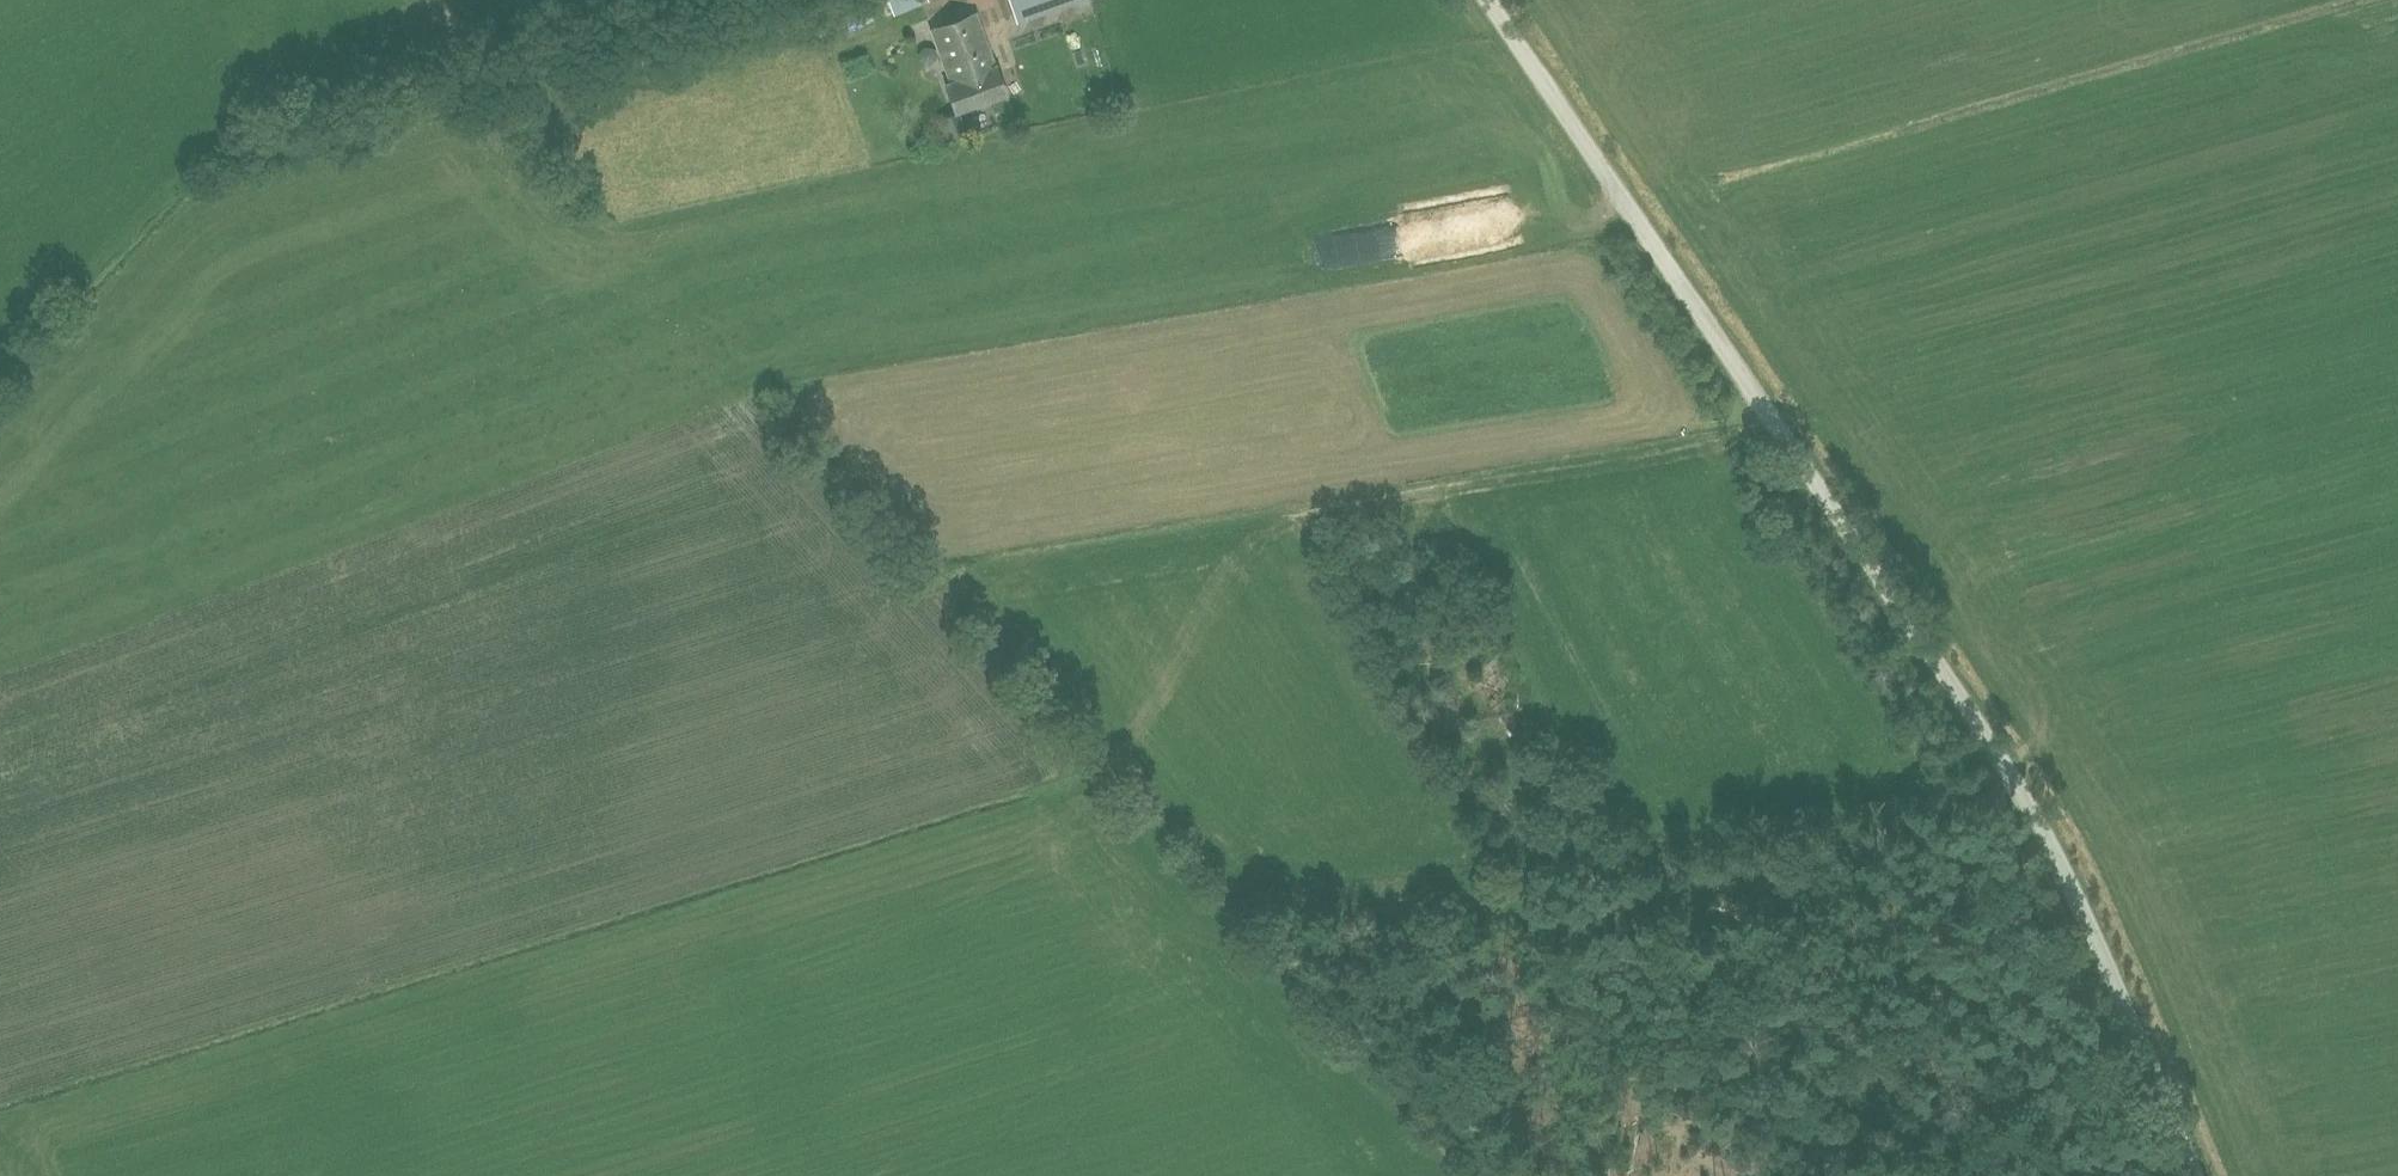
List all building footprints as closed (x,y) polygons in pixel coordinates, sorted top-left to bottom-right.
[(854,9),(853,6),(869,0),(835,0),(830,2),(835,16),(854,9)] [(928,0),(889,0),(894,13),(928,0)] [(1082,0),(1008,0),(1017,24),(1082,0)] [(995,66),(976,13),(932,29),(951,82),(945,84),(956,112),(1006,94),(996,65),(995,66)]
